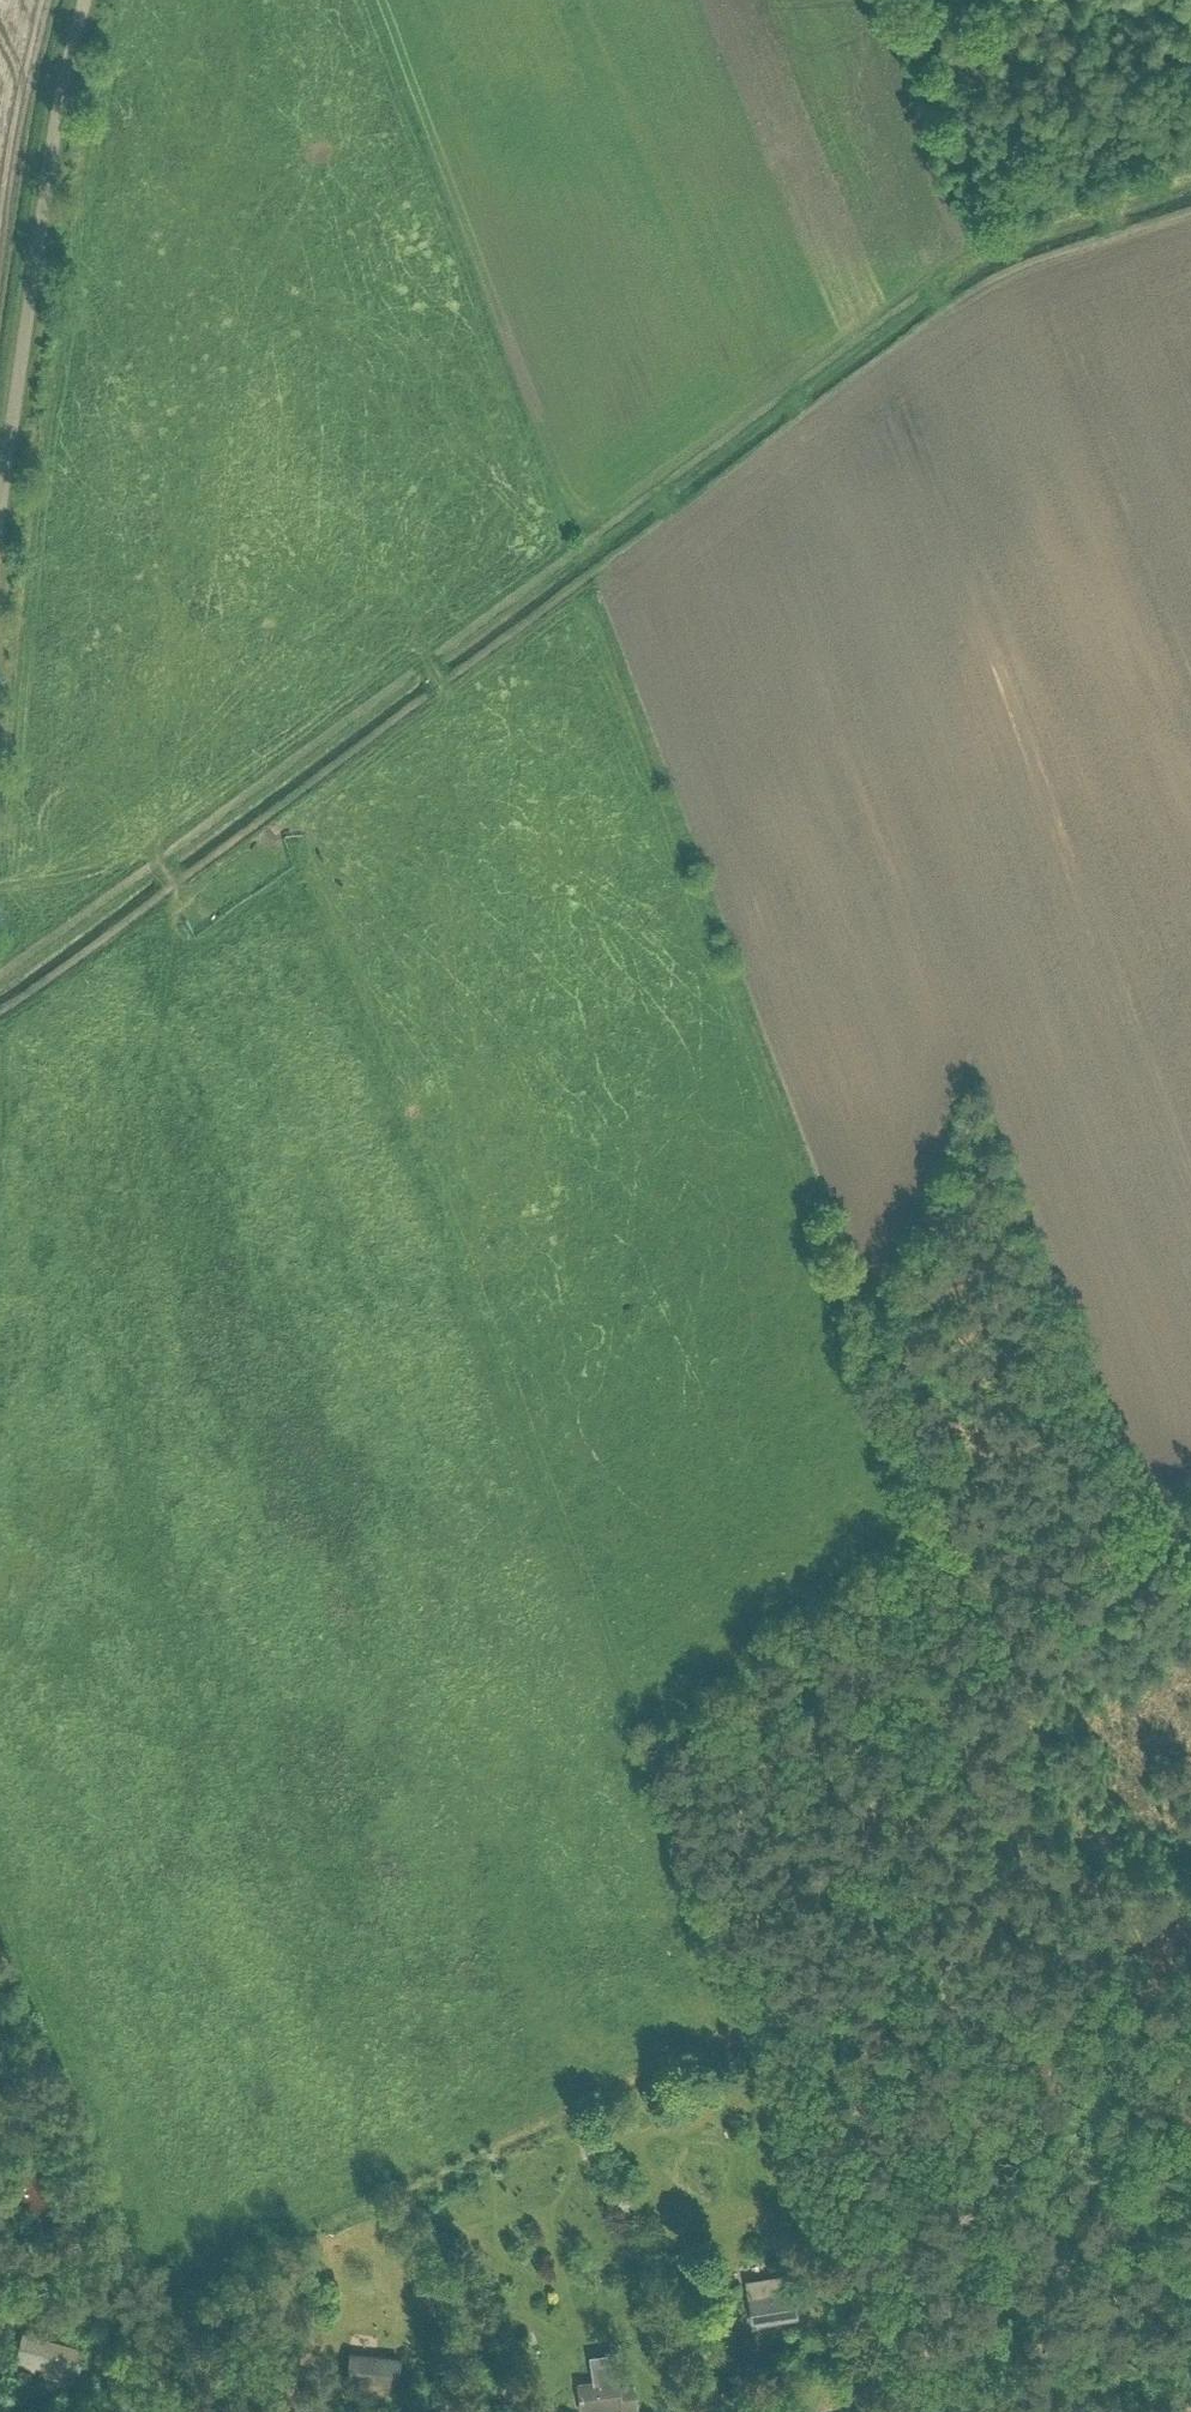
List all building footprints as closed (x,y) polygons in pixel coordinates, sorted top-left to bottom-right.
[(5,2170),(28,2207),(57,2189),(35,2152),(5,2170)] [(754,2322),(798,2315),(792,2277),(773,2280),(775,2293),(750,2297),(754,2322)] [(90,2326),(87,2337),(104,2341),(107,2330),(90,2326)] [(75,2374),(82,2349),(23,2333),(14,2364),(32,2369),(34,2363),(75,2374)] [(396,2388),(401,2356),(385,2355),(378,2354),(349,2350),(346,2382),(396,2388)] [(640,2408),(637,2386),(622,2388),(618,2363),(600,2366),(602,2379),(581,2382),(585,2411),(623,2405),(624,2410),(640,2408)]
